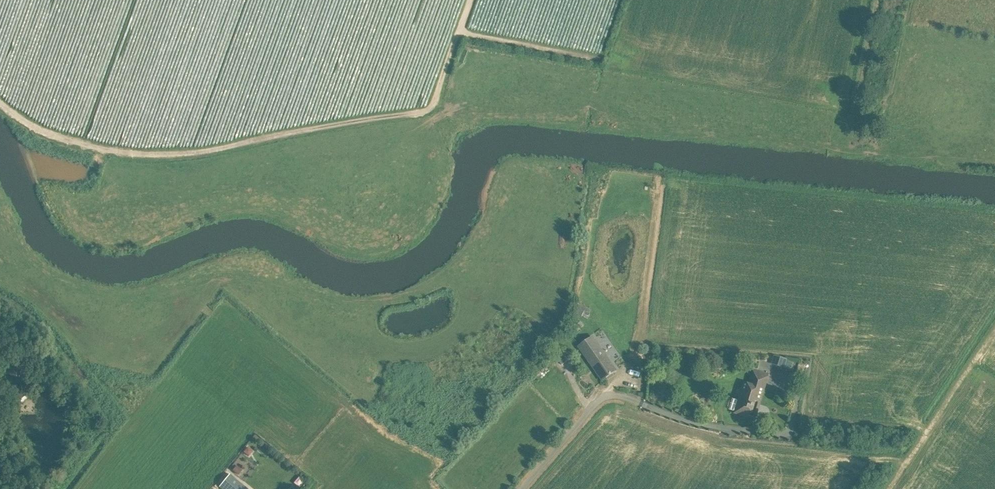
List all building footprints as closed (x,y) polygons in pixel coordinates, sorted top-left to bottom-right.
[(588,320),(592,307),(579,302),(573,319),(580,321),(581,317),(588,320)] [(597,371),(603,380),(616,370),(593,337),(579,346),(594,367),(595,366),(598,371),(597,371)] [(564,348),(555,356),(562,365),(572,357),(564,348)] [(774,356),(773,358),(771,365),(784,369),(787,360),(774,356)] [(745,383),(736,412),(756,418),(769,374),(753,369),(748,384),(745,383)] [(8,389),(9,393),(11,396),(13,399),(20,399),(25,395),(25,391),(25,388),(21,383),(14,383),(10,386),(8,389)] [(229,474),(219,486),(222,488),(249,488),(229,474)] [(289,488),(291,488),(297,488),(305,479),(300,475),(289,488)]
